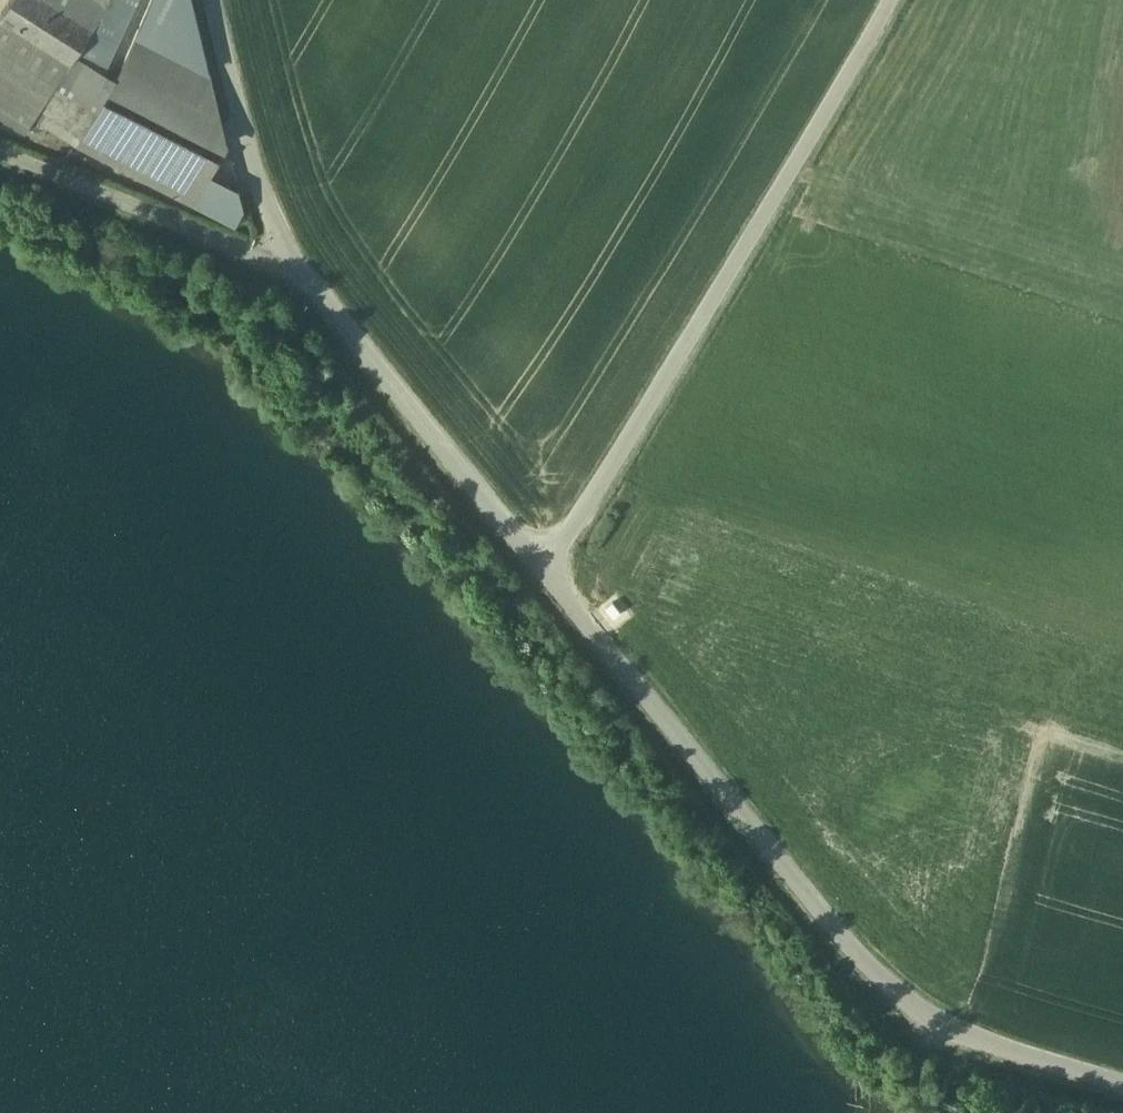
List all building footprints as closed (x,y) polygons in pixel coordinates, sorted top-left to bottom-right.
[(52,0),(10,0),(1,15),(71,60),(77,51),(93,27),(52,0)] [(93,27),(106,35),(121,0),(52,0),(93,27)] [(106,35),(93,27),(77,51),(117,76),(119,77),(137,35),(152,0),(121,0),(106,35)] [(210,72),(137,35),(119,77),(117,76),(111,88),(228,143),(210,72)] [(0,56),(0,114),(26,131),(35,117),(52,90),(0,56)] [(98,109),(57,82),(52,90),(35,117),(77,144),(98,109)] [(220,157),(104,98),(98,109),(77,144),(193,203),(220,157)]
